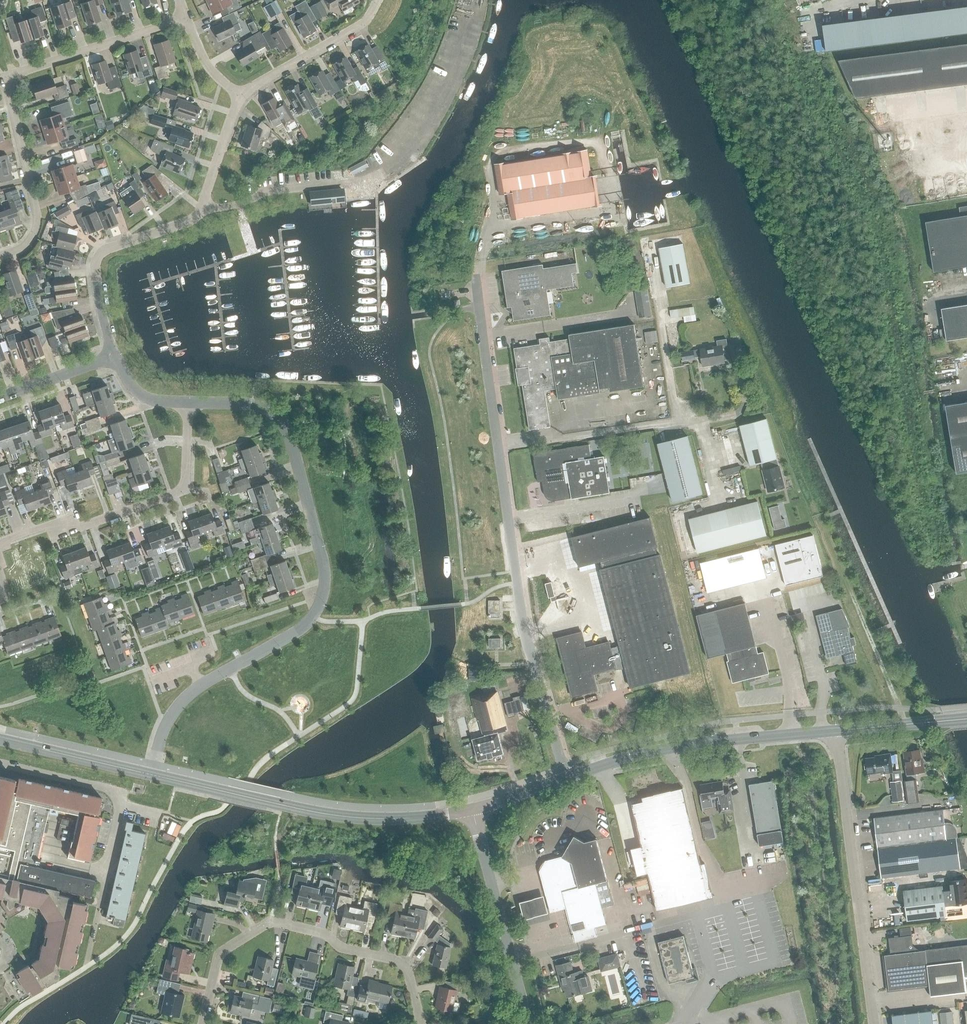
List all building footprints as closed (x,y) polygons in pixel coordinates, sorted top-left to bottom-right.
[(51,8),(57,28),(70,24),(68,19),(75,17),(69,0),(62,0),(63,3),(51,8)] [(101,0),(92,0),(81,4),(87,25),(100,20),(96,5),(102,3),(101,0)] [(112,7),(114,7),(116,15),(131,11),(127,0),(109,0),(112,7)] [(207,2),(212,13),(225,7),(228,13),(240,7),(237,0),(210,0),(207,2)] [(303,37),(315,30),(307,17),(312,14),(315,19),(315,20),(316,20),(305,0),(295,6),(298,11),(289,16),(293,22),(295,21),(303,37)] [(329,9),(338,4),(344,14),(353,9),(351,6),(358,2),(357,0),(323,0),(329,9)] [(267,6),(273,16),(282,11),(276,1),(267,6)] [(326,14),(319,1),(309,7),(316,20),(326,14)] [(33,18),(26,20),(32,39),(43,35),(39,22),(46,20),(41,6),(30,10),(33,18)] [(902,16),(905,41),(925,38),(945,35),(965,33),(966,33),(966,8),(962,9),(942,12),(922,14),(902,16)] [(224,23),(213,28),(218,40),(235,32),(241,29),(238,23),(233,12),(221,18),(224,23)] [(32,39),(26,20),(19,22),(16,14),(5,18),(9,32),(16,30),(20,42),(32,39)] [(902,16),(823,26),(826,50),(905,41),(902,16)] [(252,22),(247,24),(252,33),(257,31),(252,22)] [(277,45),(280,50),(291,44),(279,22),(274,25),(275,27),(262,34),(271,49),(277,45)] [(257,56),(254,50),(263,44),(266,50),(269,49),(266,42),(260,31),(242,41),(246,48),(235,54),(242,65),(257,56)] [(160,65),(154,68),(157,79),(167,76),(165,70),(175,67),(173,62),(175,61),(168,40),(154,45),(160,65)] [(373,64),(377,71),(387,65),(380,53),(374,57),(367,44),(355,51),(365,68),(373,64)] [(855,98),(966,84),(966,44),(838,60),(855,98)] [(136,50),(123,55),(129,74),(136,71),(138,79),(152,75),(146,56),(139,58),(136,50)] [(345,57),(333,64),(343,81),(350,77),(353,82),(357,80),(360,85),(357,87),(358,90),(366,91),(369,89),(365,83),(366,82),(357,66),(352,69),(350,67),(345,57)] [(92,65),(98,84),(106,81),(109,90),(121,86),(114,66),(107,68),(105,60),(92,65)] [(333,80),(328,83),(321,70),(309,77),(319,95),(327,90),(330,95),(339,90),(337,86),(335,82),(333,80)] [(32,85),(37,99),(53,94),(55,100),(68,96),(65,85),(55,88),(52,79),(32,85)] [(149,85),(152,93),(159,91),(156,82),(149,85)] [(70,85),(74,95),(80,93),(77,83),(70,85)] [(297,84),(285,91),(294,108),(292,109),(295,115),(297,114),(308,108),(309,107),(315,118),(322,114),(310,93),(307,88),(301,91),(297,84)] [(177,92),(167,89),(164,87),(162,91),(160,91),(157,94),(161,95),(160,98),(165,99),(166,97),(175,100),(177,92)] [(338,102),(344,99),(341,94),(335,97),(338,102)] [(273,97),(261,104),(270,119),(269,120),(272,125),(275,126),(282,123),(284,126),(288,124),(294,120),(288,109),(287,108),(283,101),(277,104),(273,97)] [(178,98),(173,114),(190,119),(190,117),(196,119),(200,108),(186,103),(187,101),(178,98)] [(53,116),(40,120),(43,132),(64,125),(61,118),(73,115),(68,101),(51,107),(54,115),(53,116)] [(96,103),(90,105),(93,115),(99,113),(96,103)] [(153,114),(150,123),(163,127),(164,124),(166,119),(153,114)] [(188,147),(192,133),(180,129),(180,128),(174,126),(175,121),(166,118),(166,119),(164,124),(167,125),(164,134),(169,136),(168,140),(175,142),(175,143),(188,147)] [(111,121),(105,122),(107,130),(113,128),(111,121)] [(258,125),(257,125),(256,128),(247,125),(241,145),(255,150),(259,136),(267,138),(270,129),(261,121),(258,125)] [(64,125),(43,132),(47,143),(58,140),(61,139),(63,143),(61,143),(63,149),(78,144),(76,138),(69,141),(67,137),(64,125)] [(179,172),(184,159),(171,154),(174,147),(154,139),(152,145),(157,147),(155,153),(163,156),(160,164),(179,172)] [(73,152),(77,164),(90,159),(89,154),(96,151),(94,145),(73,152)] [(523,218),(522,216),(593,205),(593,207),(599,206),(594,176),(591,176),(587,150),(576,151),(576,153),(573,153),(573,152),(562,154),(562,155),(506,164),(506,162),(495,164),(500,195),(513,193),(515,208),(510,209),(512,220),(523,218)] [(9,167),(6,155),(0,156),(0,169),(9,167)] [(96,169),(102,167),(106,166),(104,159),(100,160),(94,162),(96,169)] [(368,167),(364,161),(349,169),(353,175),(368,167)] [(51,171),(55,183),(75,176),(72,164),(51,171)] [(147,180),(143,182),(154,200),(166,192),(155,177),(161,172),(152,164),(141,171),(147,180)] [(12,179),(9,167),(0,169),(0,181),(12,179)] [(75,176),(55,183),(59,194),(72,190),(75,200),(100,187),(98,182),(85,186),(85,185),(79,187),(75,176)] [(135,180),(129,184),(130,186),(133,189),(138,185),(135,180)] [(109,191),(114,188),(112,182),(106,185),(109,191)] [(130,186),(119,193),(133,214),(145,206),(140,198),(134,190),(133,189),(130,186)] [(10,208),(3,211),(9,227),(21,223),(16,209),(22,207),(16,189),(5,193),(10,208)] [(342,189),(310,192),(311,205),(343,202),(342,189)] [(98,191),(90,194),(94,203),(101,200),(98,191)] [(87,196),(75,202),(78,207),(89,202),(87,196)] [(105,209),(95,213),(98,221),(101,220),(104,227),(105,228),(117,223),(113,215),(119,212),(114,201),(104,205),(105,209)] [(66,206),(55,213),(59,220),(70,213),(66,206)] [(959,207),(960,216),(925,221),(934,271),(966,266),(966,206),(959,207)] [(3,211),(0,212),(0,231),(9,227),(3,211)] [(98,221),(95,213),(94,212),(87,215),(85,211),(75,215),(80,227),(86,224),(89,233),(104,227),(101,220),(98,221)] [(56,245),(58,246),(65,247),(64,250),(72,252),(76,237),(67,234),(68,228),(56,225),(53,236),(58,237),(56,245)] [(660,248),(666,287),(689,283),(683,244),(660,248)] [(65,247),(58,246),(55,256),(51,255),(48,266),(60,269),(62,263),(71,265),(74,252),(72,252),(64,250),(65,247)] [(578,272),(577,263),(544,268),(543,264),(502,270),(506,296),(508,307),(512,306),(514,320),(542,316),(551,315),(547,289),(574,285),(572,273),(578,272)] [(5,288),(7,296),(22,291),(15,270),(2,274),(7,287),(5,288)] [(35,273),(26,276),(30,288),(39,286),(35,273)] [(45,293),(55,291),(74,288),(73,278),(53,281),(46,282),(47,287),(46,287),(44,288),(45,293)] [(74,288),(55,291),(56,297),(48,298),(49,303),(56,302),(76,299),(74,288)] [(647,290),(635,292),(639,318),(651,317),(647,290)] [(24,296),(29,311),(36,308),(31,294),(24,296)] [(5,318),(13,315),(9,303),(1,305),(5,318)] [(946,340),(966,337),(966,304),(941,308),(946,340)] [(694,307),(670,310),(671,319),(695,315),(694,307)] [(64,327),(65,332),(84,325),(81,315),(67,320),(64,310),(51,313),(57,329),(64,327)] [(523,385),(530,430),(550,426),(544,390),(556,388),(558,399),(600,393),(599,389),(609,388),(610,392),(644,386),(634,324),(625,326),(619,326),(604,329),(569,334),(569,339),(550,342),(549,337),(545,338),(539,339),(540,344),(514,348),(517,368),(516,369),(518,386),(523,385)] [(84,325),(65,332),(67,337),(60,340),(62,344),(69,342),(88,336),(84,325)] [(41,348),(39,342),(46,339),(42,326),(29,330),(32,337),(27,339),(33,358),(43,354),(41,348)] [(644,332),(646,344),(658,342),(657,331),(644,332)] [(33,358),(27,339),(21,341),(19,334),(14,336),(14,333),(6,336),(10,350),(18,347),(23,361),(33,358)] [(48,339),(51,349),(59,346),(55,336),(48,339)] [(717,347),(700,349),(703,366),(724,363),(723,359),(729,358),(729,359),(741,357),(738,342),(726,344),(726,339),(716,341),(717,347)] [(96,404),(111,399),(107,385),(91,391),(92,391),(94,398),(85,401),(87,407),(90,406),(96,404)] [(82,394),(85,401),(94,398),(92,391),(82,394)] [(79,409),(75,396),(69,398),(74,411),(79,409)] [(111,399),(96,404),(90,406),(92,411),(98,409),(100,417),(116,412),(111,399)] [(966,471),(966,401),(945,405),(955,469),(956,473),(966,471)] [(52,403),(48,405),(55,424),(60,422),(63,430),(74,426),(70,415),(64,417),(59,404),(53,406),(52,403)] [(37,426),(39,432),(41,438),(52,434),(49,426),(55,424),(48,405),(44,406),(45,409),(38,411),(43,424),(37,426)] [(80,425),(81,429),(100,422),(98,417),(85,421),(85,423),(80,425)] [(110,425),(114,437),(130,432),(125,419),(110,425)] [(766,419),(740,426),(750,466),(761,463),(762,466),(763,470),(768,491),(784,487),(779,466),(778,463),(777,459),(766,419)] [(21,420),(17,422),(23,441),(29,439),(32,447),(35,446),(40,461),(48,458),(41,438),(39,432),(33,434),(29,421),(22,423),(21,420)] [(14,426),(8,428),(16,453),(21,451),(18,442),(23,441),(17,422),(13,423),(14,426)] [(100,422),(81,429),(81,430),(82,435),(88,433),(102,428),(100,422)] [(0,427),(0,440),(3,448),(8,446),(11,454),(15,453),(16,453),(8,428),(1,430),(0,427)] [(130,432),(114,437),(114,439),(108,441),(111,453),(116,451),(118,451),(134,445),(130,432)] [(77,434),(69,437),(73,448),(81,445),(77,434)] [(671,502),(702,494),(687,436),(658,445),(664,468),(667,485),(671,502)] [(238,460),(240,465),(261,458),(256,445),(241,450),(243,458),(238,460)] [(544,486),(544,491),(546,495),(549,498),(552,500),(556,500),(566,498),(566,496),(571,495),(571,499),(610,493),(604,456),(591,458),(589,445),(587,445),(534,453),(533,454),(538,482),(545,481),(546,486),(544,486)] [(103,456),(105,461),(118,457),(118,456),(116,451),(111,453),(103,456)] [(67,452),(50,458),(52,463),(69,457),(67,452)] [(148,466),(144,453),(128,458),(133,471),(148,466)] [(107,467),(120,462),(118,457),(105,461),(99,463),(104,476),(102,477),(104,482),(105,482),(114,479),(112,473),(109,474),(107,467)] [(222,471),(218,458),(212,460),(216,473),(222,471)] [(261,458),(240,465),(242,471),(247,469),(250,476),(265,471),(261,458)] [(46,459),(40,461),(43,469),(48,467),(46,459)] [(83,469),(76,472),(81,488),(93,484),(90,475),(95,473),(91,460),(81,464),(83,469)] [(10,471),(7,464),(0,467),(0,474),(10,471)] [(102,474),(98,465),(93,466),(96,476),(102,474)] [(137,486),(137,485),(153,479),(148,466),(133,471),(135,478),(129,480),(132,488),(137,486)] [(629,473),(631,489),(667,485),(664,468),(629,473)] [(81,488),(76,472),(68,475),(66,469),(56,473),(61,485),(66,483),(69,492),(81,488)] [(248,477),(235,482),(236,487),(250,483),(248,477)] [(105,482),(109,495),(121,492),(116,478),(114,479),(105,482)] [(41,489),(34,491),(39,507),(51,503),(48,494),(54,492),(49,480),(39,483),(41,489)] [(220,484),(219,484),(222,492),(228,490),(226,482),(220,484)] [(269,482),(252,488),(250,483),(236,487),(238,493),(247,490),(252,503),(273,496),(269,482)] [(39,507),(34,491),(26,494),(24,488),(15,492),(19,505),(25,503),(28,511),(39,507)] [(5,491),(0,493),(0,517),(7,514),(4,506),(9,504),(5,491)] [(273,496),(252,503),(254,508),(260,506),(262,514),(278,508),(273,496)] [(698,553),(766,535),(757,501),(689,519),(689,518),(674,522),(683,557),(698,553)] [(211,513),(199,517),(205,532),(212,530),(214,535),(224,532),(220,519),(214,521),(211,513)] [(197,535),(205,532),(199,517),(187,521),(191,529),(185,531),(191,550),(200,547),(198,541),(199,541),(197,535)] [(624,662),(630,687),(690,672),(661,560),(660,554),(657,555),(655,548),(657,547),(650,517),(579,535),(571,537),(577,560),(579,567),(600,562),(602,569),(600,570),(614,624),(620,646),(610,648),(609,642),(585,648),(581,632),(557,638),(572,697),(596,690),(592,674),(616,668),(615,664),(619,663),(624,662)] [(235,529),(239,528),(253,523),(251,518),(237,523),(237,521),(233,522),(235,529)] [(775,529),(787,526),(785,518),(782,519),(773,522),(775,529)] [(253,523),(239,528),(241,534),(255,529),(253,523)] [(257,528),(261,541),(277,536),(272,523),(257,528)] [(158,529),(164,545),(166,551),(183,544),(178,532),(173,534),(170,525),(158,529)] [(164,545),(158,529),(146,534),(149,542),(144,544),(148,557),(158,553),(156,548),(164,545)] [(785,586),(823,576),(813,535),(775,545),(776,548),(777,548),(786,582),(785,582),(785,586)] [(277,536),(261,541),(261,542),(257,543),(259,548),(263,547),(266,554),(281,549),(277,536)] [(130,541),(118,546),(124,561),(131,559),(133,564),(143,561),(138,548),(133,550),(130,541)] [(124,561),(118,546),(106,550),(109,558),(104,560),(108,573),(118,570),(116,564),(124,561)] [(229,546),(224,548),(227,558),(232,556),(229,546)] [(86,547),(74,551),(80,567),(80,566),(87,564),(89,569),(99,566),(94,553),(89,555),(86,547)] [(700,563),(703,575),(762,560),(759,548),(713,560),(700,563)] [(185,550),(179,552),(186,571),(193,568),(186,549),(185,550)] [(80,567),(74,551),(62,555),(65,564),(60,566),(64,578),(82,572),(80,566),(80,567)] [(250,560),(252,565),(275,557),(273,552),(250,560)] [(275,557),(252,565),(254,571),(277,564),(275,557)] [(157,571),(153,560),(147,562),(151,573),(157,571)] [(762,560),(703,575),(708,595),(767,579),(762,560)] [(266,575),(268,581),(289,573),(285,561),(270,566),(272,573),(266,575)] [(149,568),(143,570),(146,578),(151,576),(149,568)] [(289,573),(268,581),(270,586),(276,584),(278,592),(294,586),(289,573)] [(106,577),(110,589),(119,586),(114,574),(106,577)] [(247,574),(241,576),(242,577),(244,584),(245,588),(251,587),(247,574)] [(230,604),(244,599),(241,591),(239,585),(237,580),(231,582),(232,584),(225,587),(224,587),(230,604)] [(551,597),(552,601),(556,600),(555,597),(552,586),(551,582),(547,583),(545,584),(549,598),(551,597)] [(224,587),(225,587),(224,584),(217,587),(218,589),(211,592),(217,609),(230,604),(224,587)] [(210,589),(204,592),(204,594),(197,597),(203,614),(217,609),(211,592),(210,589)] [(181,619),(194,614),(187,594),(187,593),(180,596),(181,598),(174,600),(181,619)] [(279,599),(276,593),(263,598),(265,604),(279,599)] [(103,604),(101,597),(83,603),(88,617),(106,610),(106,611),(108,610),(106,603),(103,604)] [(168,603),(160,605),(161,607),(167,623),(181,619),(174,600),(174,598),(167,600),(168,603)] [(155,609),(161,607),(160,605),(158,600),(152,602),(155,609)] [(488,618),(500,617),(500,600),(488,600),(488,618)] [(758,654),(756,646),(745,603),(715,611),(696,615),(707,658),(726,653),(728,661),(727,661),(732,683),(769,673),(763,652),(758,654)] [(161,607),(155,609),(156,611),(149,614),(148,614),(155,632),(168,627),(167,623),(161,607)] [(848,627),(841,609),(829,612),(816,615),(823,645),(825,645),(828,656),(836,654),(841,653),(843,653),(843,654),(846,666),(857,663),(854,651),(848,627)] [(111,617),(108,618),(106,611),(106,610),(88,617),(93,630),(97,629),(113,623),(111,617)] [(148,611),(141,614),(142,616),(135,619),(141,636),(155,632),(148,614),(149,614),(148,611)] [(797,614),(791,615),(793,623),(803,620),(801,613),(797,614)] [(48,640),(61,635),(54,616),(41,621),(48,640)] [(41,621),(28,626),(34,645),(48,640),(41,621)] [(119,637),(121,636),(119,629),(117,630),(114,622),(113,623),(97,629),(102,642),(119,636),(119,637)] [(34,645),(28,626),(14,631),(21,650),(34,645)] [(4,643),(8,654),(21,650),(14,631),(1,635),(4,643)] [(102,642),(106,656),(124,650),(126,649),(124,643),(122,643),(119,637),(119,636),(102,642)] [(489,638),(488,647),(501,647),(500,638),(489,638)] [(131,663),(129,656),(126,657),(124,650),(106,656),(111,670),(131,663)] [(473,740),(478,760),(503,754),(498,733),(507,731),(497,692),(472,699),(478,721),(479,720),(484,737),(473,740)] [(513,702),(505,704),(508,718),(515,717),(514,714),(524,711),(520,697),(512,699),(513,702)] [(451,716),(449,708),(441,710),(443,718),(451,716)] [(449,741),(457,739),(452,719),(444,721),(449,741)] [(443,725),(433,727),(435,735),(445,733),(443,725)] [(904,780),(907,802),(918,800),(915,773),(924,772),(922,762),(921,763),(919,750),(904,752),(908,780),(904,780)] [(880,757),(866,759),(868,774),(884,771),(884,773),(893,772),(890,754),(880,756),(880,757)] [(2,898),(2,897),(7,898),(6,904),(9,909),(13,906),(14,900),(20,901),(20,902),(35,905),(39,906),(48,921),(39,958),(18,972),(20,976),(18,978),(27,992),(30,991),(32,995),(41,989),(50,984),(58,979),(59,974),(57,973),(59,966),(61,966),(69,968),(71,963),(74,964),(77,952),(78,944),(82,931),(83,923),(85,914),(86,910),(83,909),(84,904),(72,901),(72,904),(68,903),(69,897),(57,895),(59,888),(91,896),(95,880),(36,867),(37,862),(40,863),(40,860),(37,859),(49,807),(78,814),(72,840),(71,840),(67,857),(84,861),(84,858),(89,860),(92,847),(99,817),(93,815),(94,812),(98,813),(101,797),(18,778),(17,784),(14,783),(15,780),(0,776),(0,897),(2,898)] [(904,801),(902,780),(891,781),(894,803),(904,801)] [(783,842),(773,781),(749,785),(759,846),(783,842)] [(712,805),(711,798),(718,797),(719,803),(718,803),(719,813),(733,811),(731,801),(730,801),(728,791),(724,792),(722,782),(700,785),(702,794),(699,794),(702,807),(712,805)] [(643,802),(632,804),(642,846),(643,853),(633,855),(632,849),(631,849),(638,878),(649,876),(657,910),(658,913),(676,908),(713,899),(705,866),(701,867),(701,865),(690,820),(683,789),(671,791),(671,790),(654,794),(654,795),(642,798),(643,802)] [(873,818),(877,848),(956,838),(955,830),(954,828),(952,826),(950,825),(947,824),(945,825),(943,810),(873,818)] [(56,839),(66,841),(71,820),(61,818),(56,839)] [(127,830),(107,916),(114,917),(112,925),(119,927),(123,928),(125,920),(145,833),(131,830),(133,823),(130,822),(126,821),(124,829),(127,830)] [(712,829),(704,830),(706,838),(713,836),(712,829)] [(544,863),(540,871),(550,912),(567,908),(575,942),(576,942),(578,942),(597,937),(597,936),(594,927),(606,924),(602,907),(614,904),(607,880),(596,838),(596,839),(585,842),(574,836),(562,857),(546,861),(544,863)] [(877,848),(881,878),(956,869),(966,867),(966,859),(959,838),(956,838),(877,848)] [(340,878),(342,869),(335,868),(333,877),(340,878)] [(295,905),(307,908),(312,887),(305,885),(307,877),(295,874),(292,888),(299,890),(295,905)] [(226,891),(223,904),(236,907),(238,901),(243,902),(244,897),(245,898),(245,896),(253,898),(254,894),(260,896),(264,881),(255,879),(246,881),(246,882),(242,881),(238,880),(235,893),(226,891)] [(903,891),(907,921),(940,917),(940,921),(963,918),(964,918),(962,904),(966,903),(966,879),(964,880),(957,880),(948,881),(949,891),(943,891),(943,886),(903,891)] [(312,887),(307,908),(318,910),(320,902),(331,904),(335,883),(320,880),(318,888),(312,887)] [(340,926),(351,929),(356,908),(350,906),(351,898),(339,895),(336,910),(343,911),(340,926)] [(189,901),(200,904),(202,898),(190,896),(189,901)] [(544,897),(518,903),(523,921),(549,914),(544,897)] [(377,904),(364,901),(363,909),(356,908),(351,929),(363,931),(366,916),(373,918),(377,904)] [(391,933),(402,936),(407,915),(400,913),(402,905),(390,903),(387,916),(394,918),(391,933)] [(187,911),(195,913),(197,906),(188,904),(187,911)] [(407,915),(402,936),(404,936),(414,939),(417,923),(424,925),(427,911),(415,908),(415,910),(408,908),(407,915)] [(198,911),(192,938),(206,941),(211,921),(212,922),(214,915),(198,911)] [(432,964),(446,967),(450,948),(449,947),(450,943),(438,935),(442,929),(436,925),(427,937),(433,942),(434,940),(438,943),(438,945),(437,945),(432,964)] [(907,947),(905,936),(911,936),(911,929),(899,930),(900,937),(888,938),(890,954),(884,955),(888,990),(929,985),(930,996),(966,992),(964,976),(966,975),(966,945),(911,952),(911,951),(907,947)] [(658,942),(669,983),(685,979),(686,984),(699,981),(696,969),(692,970),(683,936),(658,942)] [(188,973),(193,954),(184,952),(185,949),(175,947),(171,961),(167,960),(163,977),(176,980),(178,971),(188,973)] [(598,959),(601,972),(621,967),(618,953),(598,959)] [(312,954),(310,961),(296,958),(292,975),(305,979),(303,986),(313,989),(315,978),(313,978),(319,956),(312,954)] [(277,971),(270,969),(273,960),(259,956),(253,977),(267,981),(266,984),(266,985),(273,986),(278,969),(277,969),(277,971)] [(588,977),(581,978),(579,972),(573,974),(570,962),(556,966),(563,990),(565,989),(567,997),(582,993),(592,990),(588,977)] [(353,966),(339,963),(334,986),(348,989),(346,995),(348,996),(354,997),(358,977),(351,976),(353,966)] [(159,979),(156,993),(165,995),(161,1013),(178,1017),(183,995),(171,993),(174,983),(180,984),(159,979)] [(377,982),(369,980),(367,986),(360,984),(357,1000),(366,1002),(367,998),(387,1003),(391,987),(377,983),(377,982)] [(435,1007),(451,1011),(451,1010),(456,1011),(458,1003),(453,1002),(455,991),(461,992),(463,985),(448,982),(447,989),(439,987),(435,1007)] [(246,992),(245,998),(234,995),(233,1001),(229,1000),(226,1012),(248,1017),(250,1007),(269,1011),(272,998),(246,992)] [(274,1003),(273,1010),(280,1012),(282,1005),(274,1003)] [(304,1016),(313,1018),(315,1008),(306,1006),(304,1016)] [(329,1023),(350,1023),(336,1021),(338,1014),(342,1015),(325,1011),(323,1022),(329,1023)] [(892,1023),(933,1023),(931,1011),(891,1016),(892,1023)] [(940,1013),(941,1023),(953,1023),(952,1012),(940,1013)] [(129,1023),(159,1023),(160,1020),(145,1017),(132,1014),(129,1023)]
